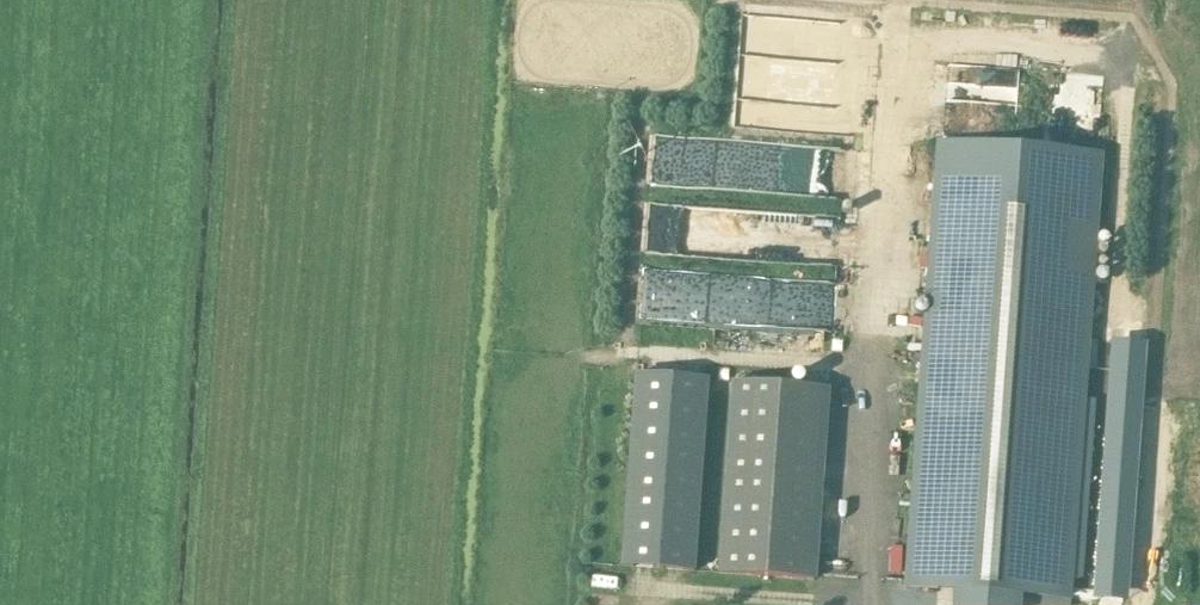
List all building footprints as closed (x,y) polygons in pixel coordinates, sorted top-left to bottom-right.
[(1066,598),(1089,288),(1098,153),(940,143),(910,586),(959,590),(958,604),(1015,604),(1016,594),(1066,598)] [(621,569),(695,574),(710,382),(636,376),(621,569)] [(719,573),(814,580),(828,390),(733,383),(719,573)]
